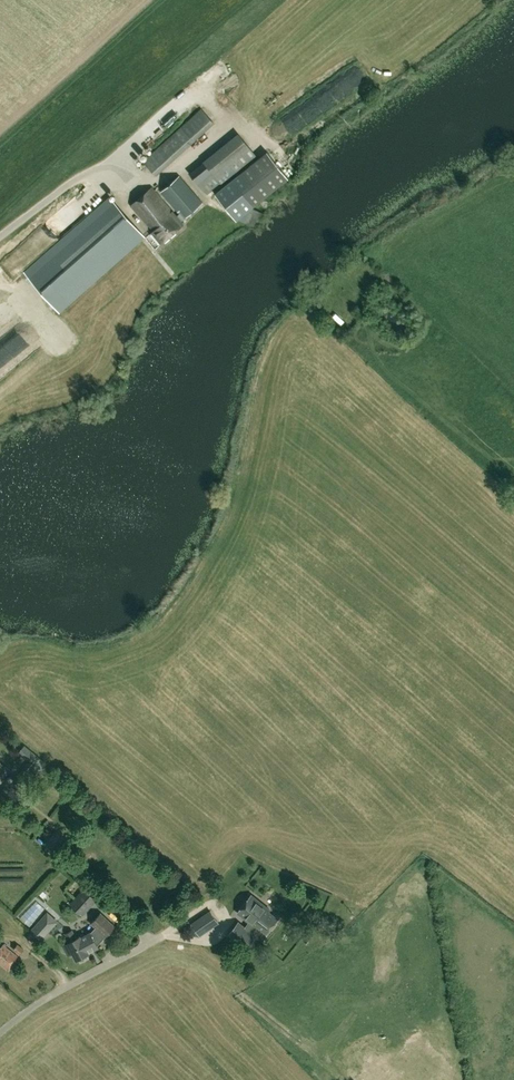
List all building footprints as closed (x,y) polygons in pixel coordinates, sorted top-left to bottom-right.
[(214,123),(202,109),(144,161),(156,175),(214,123)] [(238,133),(190,173),(208,195),(215,188),(235,192),(237,181),(231,180),(258,158),(238,133)] [(288,178),(267,152),(241,174),(248,182),(240,189),(254,207),(288,178)] [(161,244),(184,225),(181,222),(202,204),(180,176),(161,192),(179,214),(176,217),(152,187),(131,205),(153,231),(151,232),(161,244)] [(25,273),(46,297),(60,312),(144,237),(110,198),(25,273)] [(227,214),(254,227),(261,212),(234,199),(227,214)] [(35,754),(23,768),(30,773),(37,764),(37,763),(40,758),(35,754)] [(0,762),(0,781),(1,783),(11,772),(0,763),(1,762),(0,762)] [(97,899),(84,888),(70,904),(83,915),(97,899)] [(263,905),(251,895),(237,913),(249,922),(244,928),(251,934),(258,926),(267,933),(278,919),(268,912),(270,910),(269,909),(268,911),(262,907),(263,905)] [(86,955),(89,953),(89,952),(98,947),(97,945),(106,937),(115,927),(101,913),(91,923),(95,927),(91,933),(81,938),(80,937),(77,939),(72,930),(66,933),(70,942),(66,944),(70,952),(72,951),(76,960),(79,958),(81,962),(88,958),(86,955)] [(199,919),(192,924),(201,936),(208,931),(199,919)] [(40,940),(49,931),(39,923),(31,932),(40,940)] [(17,944),(13,950),(19,955),(24,949),(17,944)] [(18,957),(3,946),(0,949),(0,964),(7,970),(18,957)]
